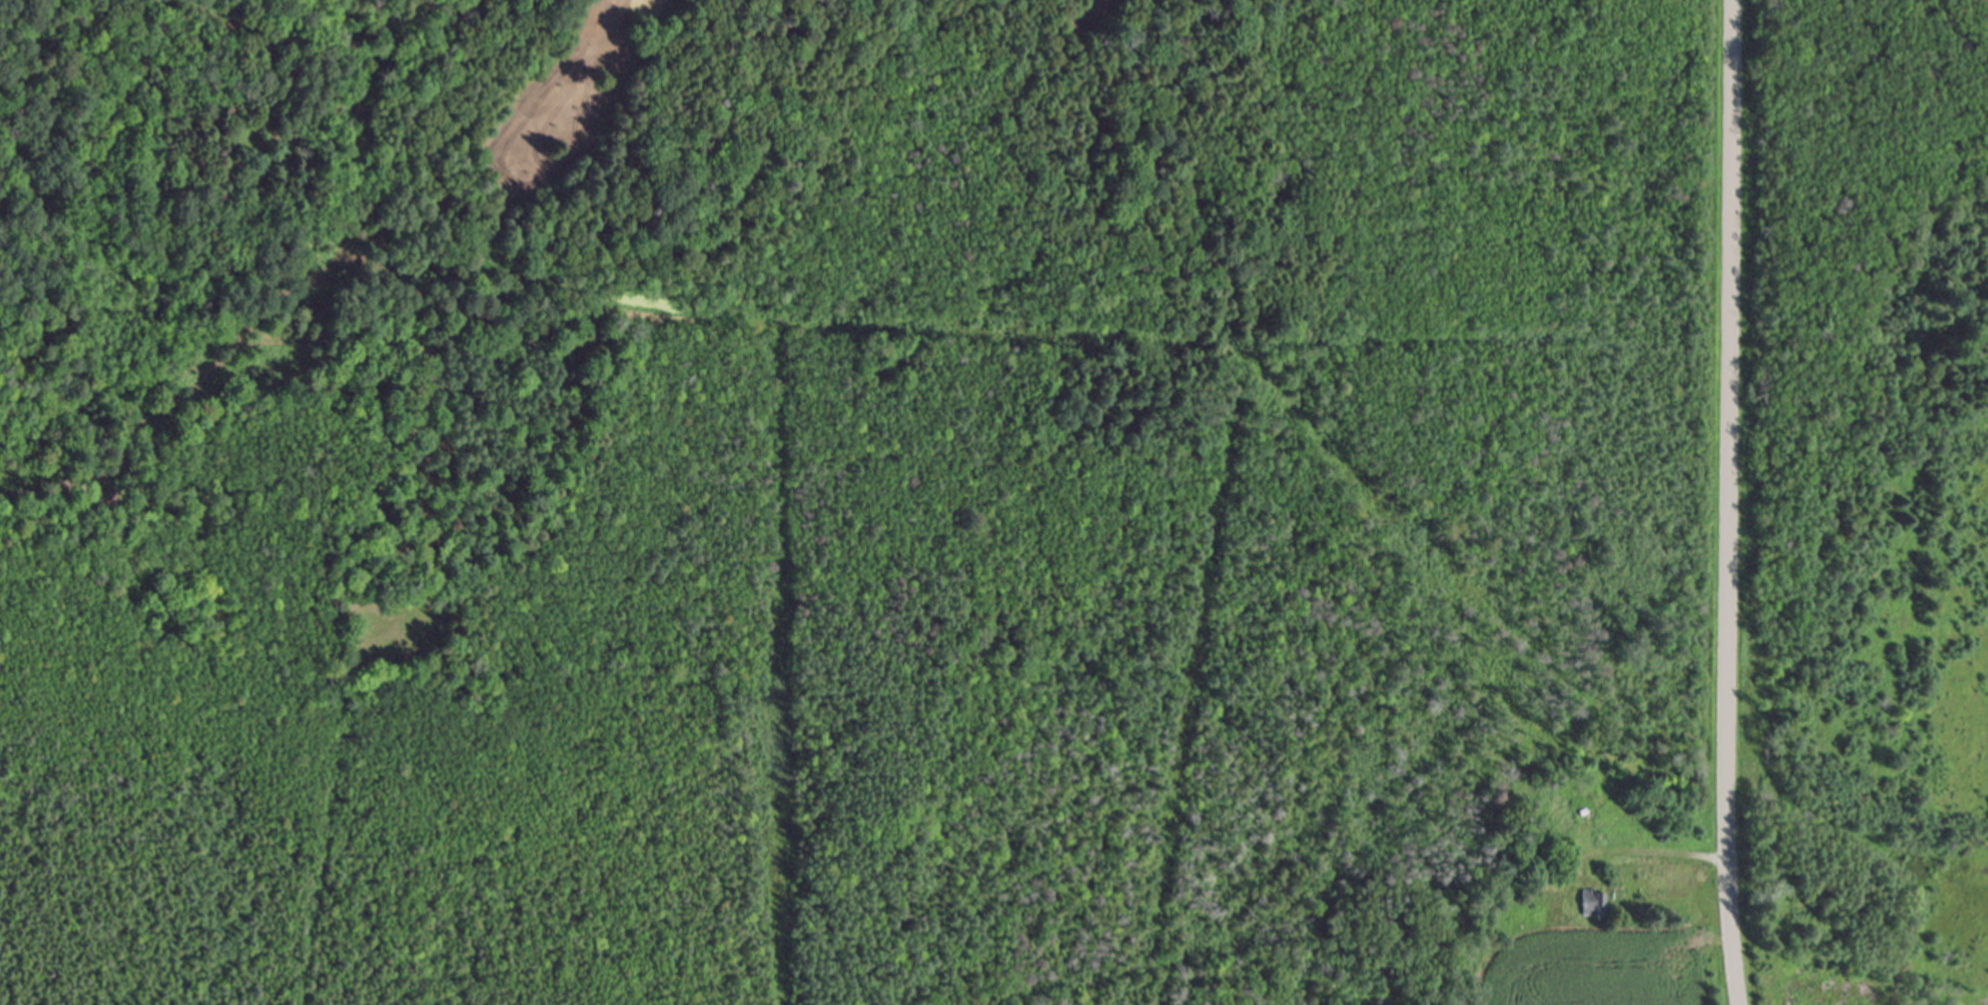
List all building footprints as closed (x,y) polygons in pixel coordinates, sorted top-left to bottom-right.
[(1604,891),(1579,892),(1580,917),(1605,917),(1604,891)]
